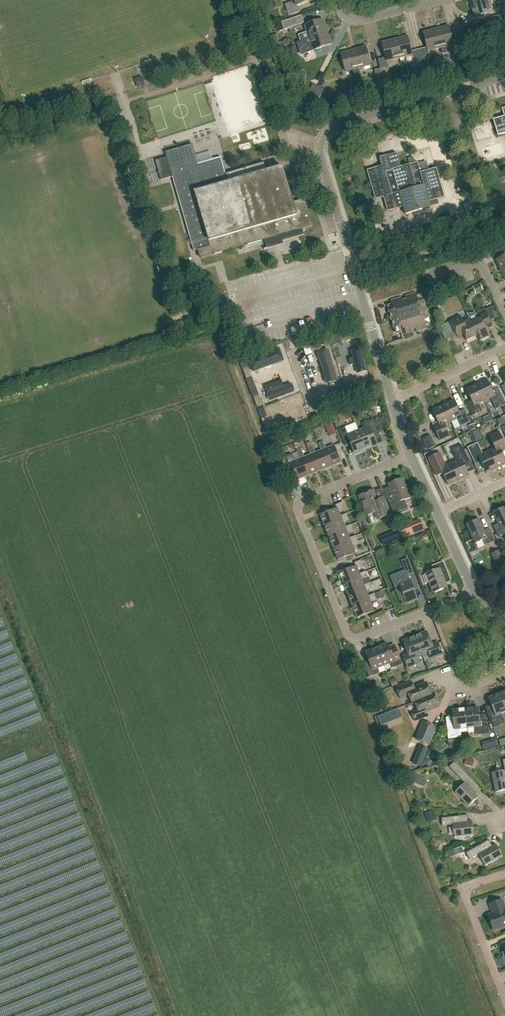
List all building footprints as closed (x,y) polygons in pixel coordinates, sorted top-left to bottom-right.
[(294,1),(284,5),(288,16),(300,12),(298,6),(313,1),(312,0),(293,0),(294,1)] [(473,11),(492,6),(490,0),(470,0),(473,11)] [(303,23),(300,15),(294,17),(295,19),(282,24),(282,22),(275,24),(278,32),(303,23)] [(300,35),(298,36),(300,41),(302,40),(309,38),(327,32),(323,19),(304,25),(307,33),(300,35)] [(449,26),(436,29),(442,54),(448,53),(446,46),(454,45),(449,26)] [(442,54),(436,29),(423,32),(427,47),(419,49),(424,70),(430,68),(428,58),(430,58),(428,51),(440,48),(442,55),(442,54)] [(327,32),(309,38),(310,43),(313,50),(332,44),(327,32)] [(424,70),(419,49),(411,51),(408,36),(395,39),(400,58),(412,55),(414,62),(416,61),(418,71),(424,70)] [(387,61),(400,58),(395,39),(382,42),(387,61)] [(366,46),(354,49),(358,68),(371,65),(366,46)] [(463,58),(460,46),(454,47),(457,60),(463,58)] [(358,68),(354,49),(341,53),(345,72),(353,70),(355,78),(360,77),(358,68)] [(386,67),(380,68),(383,81),(389,80),(386,67)] [(383,81),(380,68),(374,70),(378,83),(383,81)] [(363,89),(360,77),(354,79),(357,91),(363,89)] [(313,98),(319,86),(313,83),(307,95),(313,98)] [(319,86),(313,98),(318,101),(324,89),(319,86)] [(502,109),(504,117),(493,120),(498,135),(504,133),(504,108),(502,109)] [(293,203),(285,176),(282,166),(267,171),(264,163),(226,174),(224,169),(221,158),(198,164),(192,145),(165,152),(167,158),(155,161),(161,181),(172,178),(194,252),(198,251),(201,258),(236,248),(264,240),(267,249),(264,250),(272,248),(271,245),(300,237),(304,235),(303,234),(302,229),(312,226),(304,200),(297,202),(293,203)] [(400,167),(396,153),(380,158),(383,166),(367,170),(376,199),(384,197),(388,211),(403,207),(406,215),(414,212),(415,216),(423,213),(426,212),(426,211),(431,209),(430,206),(438,204),(437,199),(444,197),(436,168),(420,173),(417,162),(412,164),(400,167)] [(462,169),(460,161),(454,163),(456,170),(462,169)] [(377,221),(381,236),(391,234),(389,227),(383,229),(380,220),(377,221)] [(504,268),(504,255),(495,260),(500,271),(504,268)] [(483,291),(480,283),(473,286),(476,294),(483,291)] [(417,296),(416,293),(390,301),(391,304),(387,306),(389,311),(388,311),(394,329),(396,334),(400,332),(401,336),(426,329),(425,325),(430,324),(421,295),(417,296)] [(474,313),(466,314),(468,319),(470,323),(476,336),(479,340),(489,335),(487,329),(491,328),(491,325),(484,310),(475,315),(474,313)] [(476,336),(470,323),(468,319),(463,322),(460,317),(445,324),(450,335),(455,333),(458,339),(463,336),(466,341),(476,336)] [(351,339),(349,334),(339,337),(341,343),(351,339)] [(358,341),(343,346),(352,374),(367,370),(358,341)] [(320,343),(310,346),(311,351),(322,348),(320,343)] [(328,353),(314,357),(321,381),(329,379),(326,368),(332,366),(328,353)] [(253,364),(257,375),(282,366),(278,355),(253,364)] [(249,367),(243,369),(247,379),(252,377),(249,367)] [(328,375),(331,381),(339,378),(337,371),(328,375)] [(295,376),(260,390),(266,405),(301,392),(295,376)] [(484,402),(490,399),(495,411),(504,406),(504,405),(497,389),(492,391),(487,379),(476,385),(484,402)] [(484,402),(476,385),(466,390),(471,402),(465,404),(471,417),(482,412),(478,405),(484,402)] [(300,393),(268,405),(274,420),(305,408),(300,393)] [(263,405),(259,396),(254,398),(257,407),(263,405)] [(453,401),(442,406),(451,423),(457,420),(460,427),(470,423),(464,410),(458,412),(453,401)] [(451,423),(442,406),(432,411),(437,422),(432,424),(440,441),(450,437),(445,426),(451,423)] [(271,426),(268,417),(262,419),(265,428),(271,426)] [(364,429),(358,431),(365,450),(376,445),(373,436),(373,435),(378,433),(372,419),(362,424),(364,429)] [(349,433),(360,429),(357,423),(347,427),(349,433)] [(365,450),(358,431),(347,435),(344,428),(338,430),(343,444),(349,442),(354,454),(365,450)] [(482,439),(478,430),(469,433),(473,443),(482,439)] [(497,470),(504,466),(504,460),(502,452),(504,451),(504,446),(499,432),(488,437),(494,450),(489,452),(497,470)] [(318,444),(321,451),(323,450),(330,467),(341,463),(334,446),(326,449),(323,442),(318,444)] [(486,474),(497,470),(489,452),(483,455),(478,444),(467,449),(475,465),(481,462),(486,474)] [(450,464),(458,481),(469,476),(463,464),(469,462),(461,445),(451,450),(456,461),(450,464)] [(319,472),(330,467),(323,450),(321,451),(315,453),(312,447),(307,449),(310,455),(312,455),(319,472)] [(308,476),(319,472),(312,455),(310,455),(304,458),(302,451),(297,453),(299,460),(301,459),(308,476)] [(297,481),(308,476),(301,459),(299,460),(294,462),(291,455),(286,457),(288,464),(290,463),(297,481)] [(447,486),(458,481),(450,464),(444,467),(439,456),(429,460),(437,477),(442,475),(447,486)] [(404,487),(401,479),(388,484),(394,500),(388,503),(393,514),(407,509),(404,501),(410,498),(406,486),(404,487)] [(374,513),(377,520),(389,515),(384,501),(378,503),(373,490),(358,496),(366,516),(374,513)] [(320,516),(324,527),(342,520),(340,517),(338,512),(344,509),(342,503),(335,506),(337,509),(320,516)] [(504,535),(504,508),(504,507),(493,512),(499,524),(494,526),(499,538),(504,535)] [(342,520),(324,527),(329,538),(346,531),(345,528),(343,523),(349,520),(346,514),(340,517),(342,520)] [(483,531),(478,520),(467,525),(476,544),(482,541),(485,546),(494,542),(488,529),(483,531)] [(346,531),(329,538),(334,550),(351,542),(349,539),(347,534),(353,532),(351,525),(345,528),(346,531)] [(415,534),(412,526),(401,530),(404,538),(415,534)] [(396,531),(387,534),(391,543),(400,540),(396,531)] [(355,536),(349,539),(351,542),(334,550),(338,561),(355,554),(352,545),(358,543),(355,536)] [(500,550),(491,554),(497,567),(504,563),(504,562),(500,550)] [(407,559),(401,561),(407,576),(413,574),(407,559)] [(339,573),(343,585),(361,578),(360,574),(357,569),(363,567),(361,561),(354,564),(355,567),(339,573)] [(448,574),(443,562),(432,566),(433,569),(434,571),(426,575),(422,576),(425,584),(429,582),(433,593),(447,588),(442,576),(448,574)] [(361,578),(343,585),(348,596),(365,589),(364,586),(362,580),(368,578),(365,572),(360,574),(361,578)] [(419,588),(413,574),(407,576),(403,578),(405,583),(399,585),(401,590),(397,592),(400,601),(405,599),(406,604),(417,600),(413,590),(419,588)] [(348,596),(352,607),(370,600),(368,597),(366,592),(372,589),(370,583),(364,586),(365,589),(348,596)] [(370,600),(352,607),(357,619),(374,612),(371,603),(376,601),(374,594),(368,597),(370,600)] [(427,632),(415,637),(422,655),(428,653),(431,659),(442,654),(437,642),(431,645),(427,632)] [(422,655),(415,637),(403,641),(408,654),(403,656),(408,668),(418,664),(416,657),(422,655)] [(387,644),(376,648),(383,666),(389,664),(391,669),(402,665),(394,644),(388,646),(387,644)] [(378,668),(383,666),(376,648),(365,653),(369,662),(363,664),(369,678),(380,673),(378,668)] [(412,703),(434,694),(431,695),(427,684),(414,689),(411,681),(396,687),(401,699),(409,696),(412,703)] [(504,713),(504,705),(500,693),(488,698),(493,710),(486,712),(493,728),(504,723),(501,715),(504,713)] [(439,706),(434,694),(412,703),(412,704),(415,703),(417,709),(411,712),(415,722),(428,716),(426,711),(439,706)] [(478,708),(465,709),(467,728),(474,728),(474,733),(477,735),(488,734),(486,719),(479,720),(478,708)] [(467,728),(465,709),(452,711),(454,723),(446,724),(448,739),(461,737),(460,729),(467,728)] [(437,727),(423,721),(415,739),(429,745),(437,727)] [(466,758),(465,765),(473,767),(474,759),(466,758)] [(502,760),(504,771),(491,773),(495,793),(504,791),(504,788),(504,787),(504,786),(504,760),(502,760)] [(480,789),(454,762),(449,767),(464,783),(454,793),(468,807),(476,800),(473,797),(480,789)] [(468,826),(467,815),(441,819),(442,826),(453,825),(454,838),(474,836),(473,825),(468,826)] [(494,850),(488,840),(466,853),(469,860),(479,855),(485,866),(502,857),(497,848),(494,850)] [(502,900),(490,905),(493,914),(488,916),(494,931),(504,926),(504,908),(502,900)]
